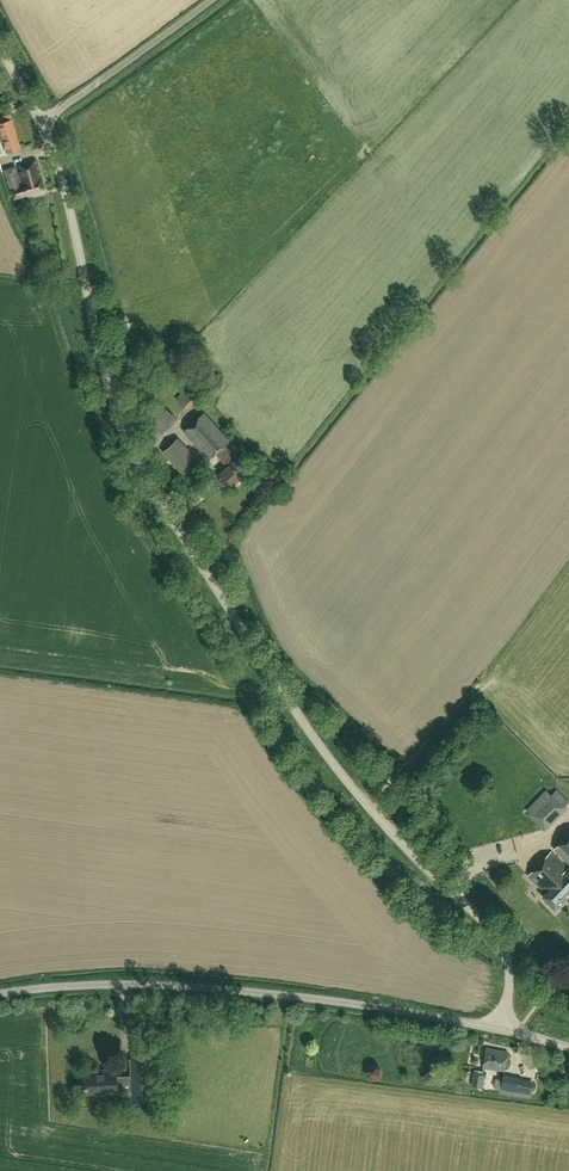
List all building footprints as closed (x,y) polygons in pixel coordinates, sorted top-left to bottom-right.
[(7,153),(22,148),(12,119),(10,113),(0,117),(0,132),(7,153)] [(41,177),(36,161),(19,166),(20,170),(17,170),(16,167),(5,170),(11,189),(14,198),(45,189),(41,177)] [(173,394),(182,403),(199,387),(190,378),(173,394)] [(163,433),(177,419),(158,398),(143,412),(153,423),(147,428),(157,438),(163,433)] [(184,431),(209,459),(217,452),(229,465),(220,473),(231,486),(246,473),(234,460),(228,454),(230,453),(224,446),(230,441),(204,413),(184,431)] [(163,452),(186,477),(202,463),(178,438),(163,452)] [(527,810),(531,814),(529,815),(545,830),(566,809),(564,807),(568,802),(557,790),(552,795),(546,790),(527,810)] [(555,849),(568,863),(568,834),(555,849)] [(491,839),(484,841),(487,853),(495,851),(491,839)] [(546,893),(542,897),(555,910),(568,895),(568,867),(567,869),(551,853),(528,876),(546,893)] [(487,1048),(484,1067),(505,1071),(508,1052),(487,1048)] [(153,1057),(130,1058),(132,1102),(154,1101),(153,1057)] [(118,1091),(117,1070),(102,1070),(102,1072),(86,1073),(86,1093),(118,1091)] [(473,1085),(483,1086),(485,1074),(482,1074),(475,1072),(473,1085)] [(500,1094),(536,1099),(537,1093),(532,1092),(534,1080),(522,1079),(522,1077),(503,1073),(502,1079),(495,1078),(494,1086),(496,1089),(501,1089),(500,1094)]
